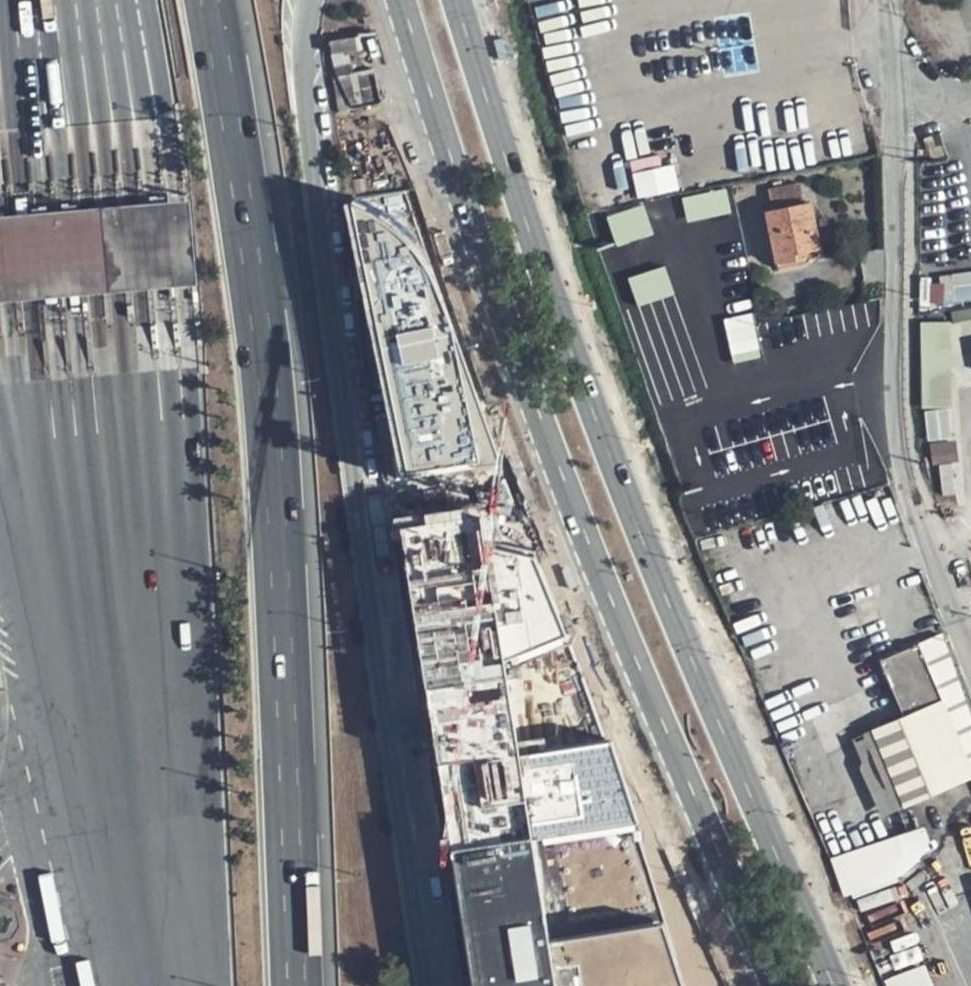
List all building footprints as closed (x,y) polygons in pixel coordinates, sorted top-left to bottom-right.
[(378,102),(369,67),(330,77),(340,112),(378,102)] [(636,174),(641,195),(680,185),(675,165),(636,174)] [(819,248),(809,205),(802,207),(797,186),(764,194),(769,214),(765,216),(777,268),(799,263),(804,257),(805,252),(819,248)] [(406,193),(344,206),(402,479),(497,465),(406,193)] [(196,199),(79,209),(0,216),(0,295),(87,288),(203,278),(196,199)] [(970,297),(970,270),(931,274),(934,301),(970,297)] [(956,412),(951,318),(924,320),(932,494),(962,492),(958,412),(956,412)] [(408,548),(470,985),(684,985),(542,549),(444,527),(444,542),(408,548)] [(951,630),(911,646),(937,704),(970,690),(970,678),(951,630)] [(937,704),(911,646),(874,661),(899,720),(937,704)] [(937,704),(899,720),(895,722),(928,797),(970,783),(970,690),(937,704)] [(927,825),(833,854),(845,892),(939,863),(927,825)] [(11,940),(19,926),(16,912),(2,903),(0,903),(0,942),(11,940)]
